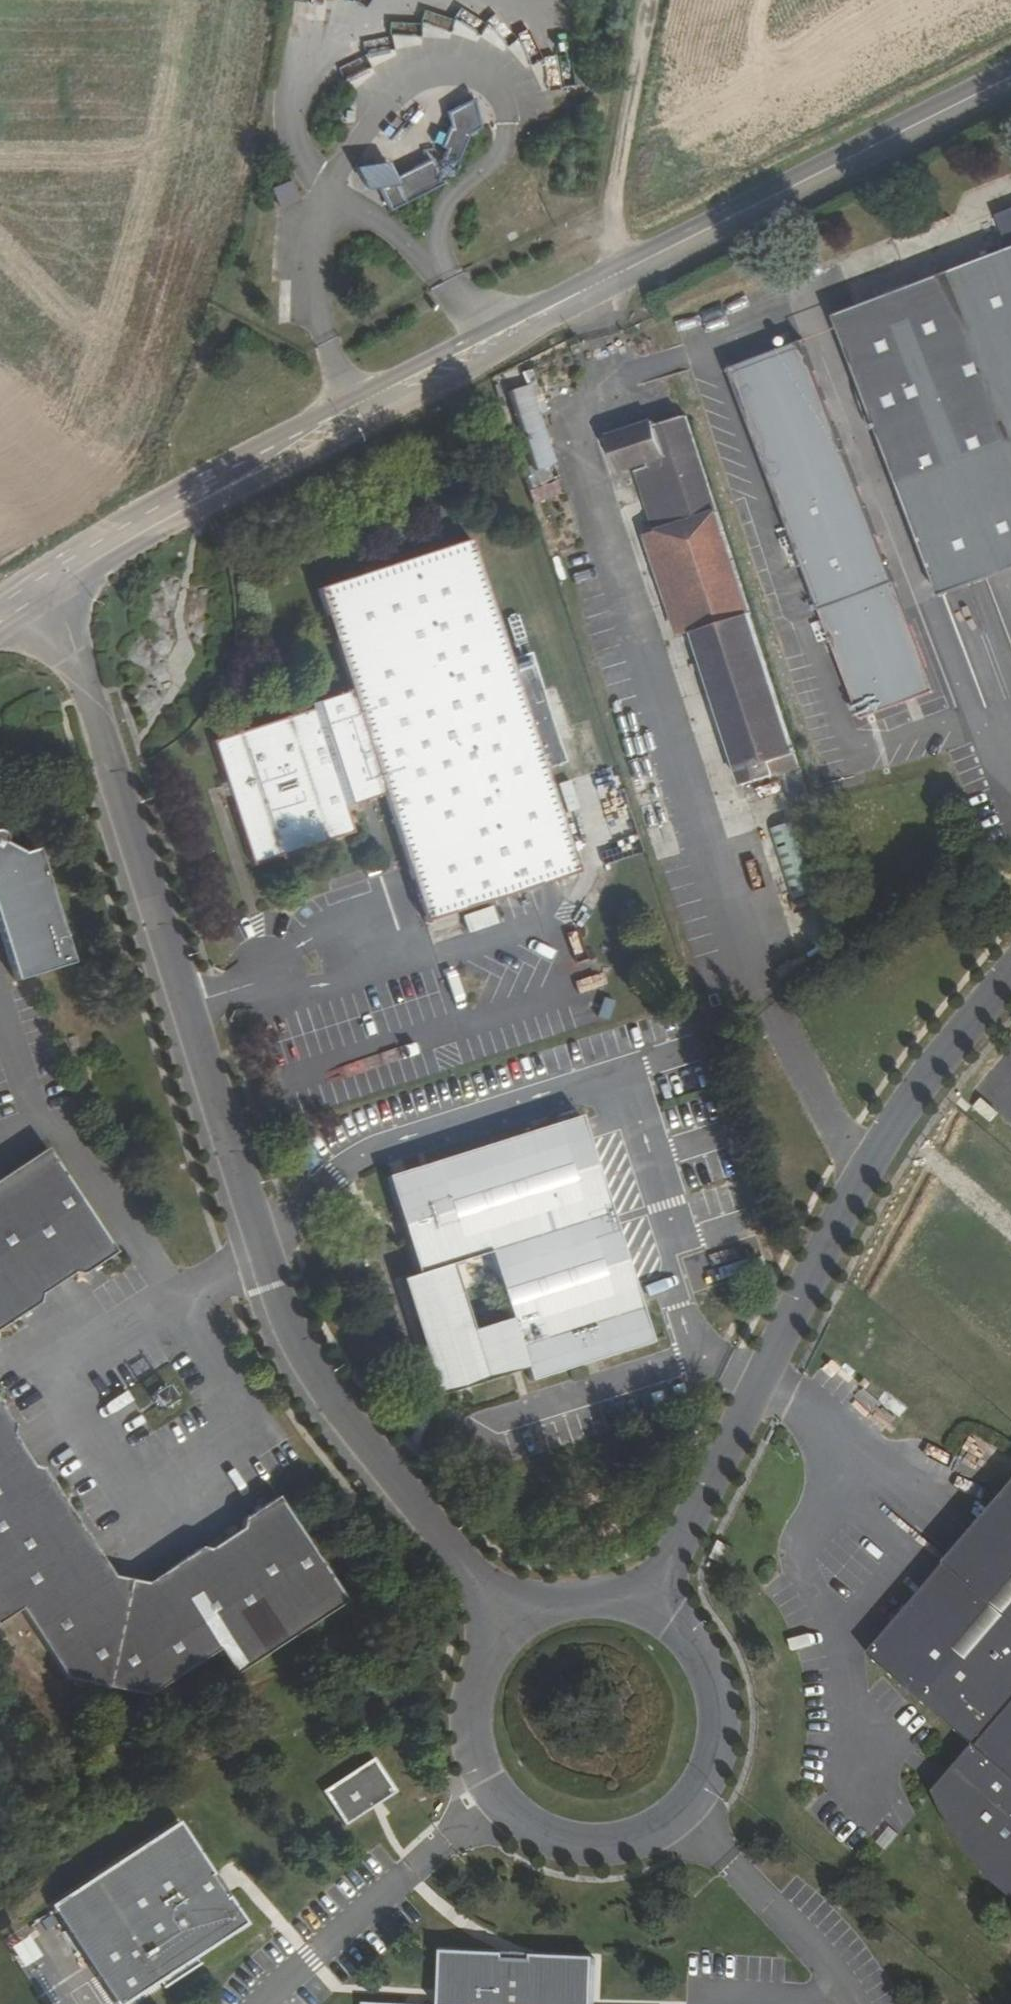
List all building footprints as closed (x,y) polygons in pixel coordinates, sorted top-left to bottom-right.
[(536,91),(561,87),(557,61),(532,64),(536,91)] [(452,151),(457,154),(460,149),(471,128),(483,135),(498,109),(482,87),(455,103),(459,117),(455,115),(444,135),(450,138),(444,147),(452,151)] [(445,159),(452,171),(464,168),(465,148),(460,149),(457,154),(452,151),(446,152),(445,159)] [(440,149),(405,168),(397,153),(363,158),(376,181),(388,179),(387,178),(403,169),(406,175),(443,155),(440,149)] [(445,159),(443,155),(406,175),(403,169),(387,178),(388,179),(399,202),(453,174),(452,171),(445,159)] [(291,184),(270,191),(278,213),(299,205),(291,184)] [(839,317),(945,597),(1010,573),(1010,252),(839,317)] [(860,721),(933,693),(802,342),(728,370),(860,721)] [(527,382),(497,393),(500,403),(529,391),(527,382)] [(529,391),(500,403),(512,441),(542,430),(540,420),(548,417),(545,405),(535,409),(529,391)] [(639,471),(653,524),(689,630),(739,787),(798,767),(684,415),(653,427),(651,420),(608,435),(620,473),(639,471)] [(689,630),(653,524),(641,529),(675,635),(689,630)] [(219,739),(226,765),(241,813),(259,867),(360,833),(354,807),(389,795),(433,924),(586,874),(552,772),(572,764),(533,651),(512,658),(473,539),(321,587),(355,695),(219,739)] [(241,813),(226,765),(218,769),(231,815),(241,813)] [(749,794),(751,809),(781,804),(779,789),(749,794)] [(768,826),(789,896),(813,888),(792,819),(768,826)] [(19,982),(75,963),(40,851),(24,855),(5,843),(3,833),(0,832),(0,925),(19,982)] [(981,1104),(974,1112),(991,1126),(998,1118),(981,1104)] [(266,1109),(257,1112),(262,1128),(271,1126),(266,1109)] [(663,1346),(576,1124),(391,1195),(426,1288),(412,1296),(455,1409),(539,1378),(544,1391),(663,1346)] [(51,1155),(0,1188),(0,1341),(43,1313),(44,1304),(81,1280),(87,1284),(121,1261),(51,1155)] [(819,1362),(808,1389),(833,1399),(843,1371),(819,1362)] [(161,1388),(153,1375),(140,1382),(148,1395),(161,1388)] [(38,1643),(121,1660),(191,1615),(208,1641),(320,1566),(253,1462),(219,1483),(215,1494),(179,1517),(172,1513),(119,1549),(83,1538),(50,1483),(43,1482),(15,1443),(17,1433),(0,1406),(0,1586),(38,1643)] [(976,1756),(936,1802),(945,1820),(995,1894),(1010,1907),(1010,1502),(870,1665),(976,1756)] [(396,1800),(373,1766),(323,1799),(346,1834),(396,1800)] [(176,1829),(49,1913),(108,2003),(133,2003),(157,1988),(161,1995),(198,1972),(195,1964),(244,1932),(176,1829)] [(14,1954),(34,1944),(23,1922),(3,1932),(14,1954)] [(59,1980),(62,1978),(40,1943),(19,1956),(49,2003),(73,2003),(59,1980)] [(597,1968),(534,1966),(534,1971),(506,1971),(506,1965),(443,1962),(441,2003),(595,2003),(597,1968)]
